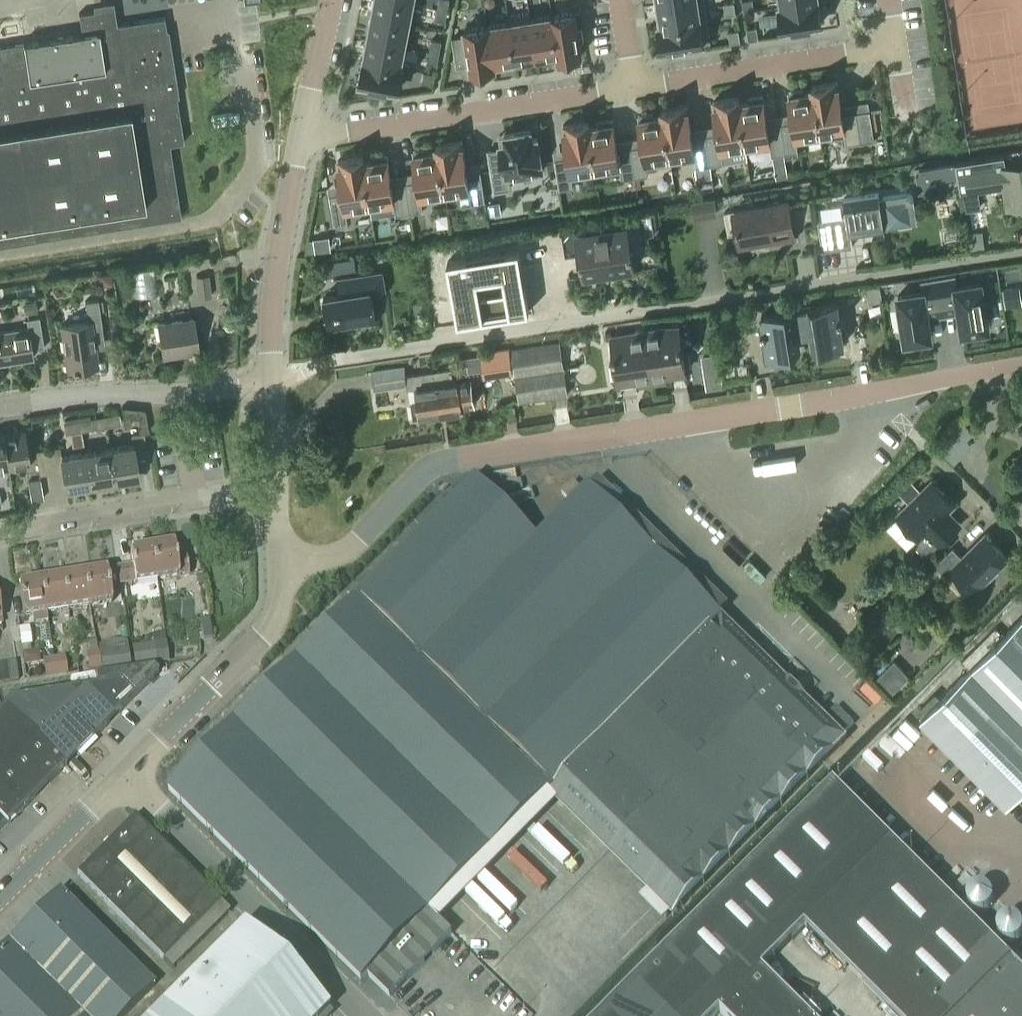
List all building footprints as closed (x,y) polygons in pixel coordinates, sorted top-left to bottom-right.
[(410,25),(414,3),(399,0),(374,0),(371,17),(410,25)] [(447,10),(449,0),(440,0),(438,8),(447,10)] [(655,4),(657,17),(661,16),(662,24),(662,25),(707,18),(704,0),(679,0),(655,4)] [(754,10),(752,0),(744,0),(742,0),(744,12),(754,10)] [(820,0),(778,7),(781,31),(823,24),(820,0)] [(726,15),(735,13),(734,2),(724,3),(726,15)] [(114,7),(106,8),(106,5),(102,6),(103,9),(78,12),(81,32),(0,45),(0,245),(34,239),(82,232),(83,232),(99,229),(181,216),(170,144),(180,142),(184,141),(184,140),(181,125),(181,123),(170,54),(164,16),(117,23),(114,7)] [(445,22),(447,10),(438,8),(436,20),(445,22)] [(531,12),(507,15),(508,22),(514,64),(538,60),(532,18),(531,12)] [(576,12),(554,15),(561,55),(561,56),(565,56),(582,53),(580,41),(584,41),(582,28),(578,29),(576,12)] [(554,14),(532,18),(538,60),(561,56),(561,55),(554,15),(554,14)] [(367,39),(405,47),(410,25),(371,17),(367,39)] [(662,24),(658,24),(658,25),(662,51),(669,50),(669,48),(674,47),(674,48),(687,46),(687,45),(711,41),(707,18),(662,25),(662,24)] [(508,22),(486,26),(492,67),(514,64),(508,22)] [(465,35),(452,37),(457,66),(468,64),(469,71),(492,67),(486,26),(464,29),(465,35)] [(749,40),(758,38),(756,27),(747,28),(749,40)] [(730,43),(740,41),(738,30),(728,31),(730,43)] [(362,61),(404,70),(405,64),(402,64),(405,47),(367,39),(362,61)] [(430,51),(439,53),(442,41),(432,39),(430,51)] [(437,64),(439,53),(430,51),(427,62),(437,64)] [(400,92),(404,70),(362,61),(358,83),(400,92)] [(422,82),(433,84),(435,74),(424,72),(422,82)] [(812,85),(813,91),(820,133),(820,135),(834,132),(834,130),(844,128),(846,144),(874,139),(872,124),(870,111),(870,109),(843,114),(841,105),(837,81),(812,85)] [(793,122),(780,124),(785,153),(798,151),(796,136),(806,134),(806,137),(820,135),(820,133),(813,91),(803,93),(803,89),(789,91),(792,113),(793,122)] [(749,101),(740,103),(746,144),(747,146),(760,144),(760,142),(770,140),(772,155),(785,153),(780,124),(767,126),(766,117),(763,95),(748,98),(749,101)] [(718,133),(705,135),(710,165),(723,163),(721,148),(731,146),(731,149),(747,146),(746,144),(740,103),(739,97),(713,101),(717,125),(718,133)] [(687,105),(661,109),(662,115),(669,157),(669,158),(685,156),(685,154),(695,152),(697,167),(710,165),(705,135),(692,137),(691,129),(687,105)] [(643,146),(630,148),(635,177),(648,175),(647,170),(658,168),(657,160),(669,158),(669,157),(662,115),(653,117),(653,113),(638,115),(642,137),(643,146)] [(590,127),(588,127),(595,168),(595,170),(610,168),(610,165),(620,164),(622,179),(635,177),(630,148),(617,150),(616,141),(613,119),(598,121),(599,125),(590,127)] [(568,157),(555,159),(560,188),(573,186),(571,171),(582,170),(582,172),(595,170),(595,168),(588,127),(590,127),(589,121),(563,125),(568,157)] [(510,177),(543,171),(537,138),(532,139),(531,130),(504,134),(506,142),(499,143),(500,148),(487,150),(494,191),(511,189),(510,177)] [(437,144),(436,144),(437,151),(438,150),(445,192),(445,194),(460,192),(460,189),(469,188),(471,203),(485,201),(480,171),(467,173),(466,164),(462,140),(437,144)] [(418,181),(405,183),(410,212),(423,210),(420,196),(430,194),(430,196),(445,194),(445,192),(438,150),(437,151),(428,152),(427,148),(413,150),(417,172),(418,181)] [(365,162),(363,162),(370,204),(370,206),(385,204),(385,201),(394,200),(396,212),(396,214),(410,212),(405,183),(392,185),(391,176),(387,155),(373,157),(374,161),(365,162)] [(343,192),(330,195),(334,224),(348,222),(345,208),(355,206),(355,208),(370,206),(370,204),(363,162),(365,162),(364,156),(362,156),(338,160),(341,184),(343,192)] [(1006,168),(1004,156),(956,164),(963,212),(981,209),(978,189),(1005,184),(1008,201),(1021,199),(1021,165),(1006,168)] [(920,174),(916,174),(918,187),(931,185),(930,182),(957,178),(955,163),(919,168),(920,174)] [(844,198),(847,217),(818,221),(823,251),(852,246),(851,236),(884,231),(884,227),(914,222),(909,192),(879,197),(879,192),(844,198)] [(715,199),(692,203),(694,216),(717,213),(715,199)] [(491,215),(502,213),(500,201),(489,203),(491,215)] [(788,201),(734,210),(740,244),(765,240),(766,241),(794,237),(790,216),(788,205),(788,201)] [(578,233),(577,233),(580,252),(583,271),(611,266),(612,272),(634,269),(627,225),(614,227),(578,233)] [(981,227),(966,229),(969,248),(984,246),(981,227)] [(309,238),(306,251),(314,250),(313,238),(309,238)] [(426,247),(428,260),(457,255),(455,242),(426,247)] [(529,311),(519,248),(448,259),(458,322),(529,311)] [(321,273),(355,268),(354,258),(319,264),(321,273)] [(339,293),(324,296),(329,328),(376,320),(372,293),(386,291),(383,270),(337,278),(339,293)] [(111,271),(99,273),(101,285),(113,283),(111,271)] [(209,274),(196,275),(198,297),(211,296),(209,274)] [(988,323),(981,282),(957,286),(956,278),(939,281),(943,309),(959,307),(963,331),(984,328),(983,324),(988,323)] [(931,336),(927,312),(943,309),(939,281),(921,283),(923,291),(898,295),(905,337),(909,336),(910,340),(931,336)] [(1003,288),(1006,307),(1021,304),(1021,301),(1020,285),(1003,288)] [(881,301),(879,287),(866,289),(869,303),(881,301)] [(24,307),(26,313),(37,311),(37,305),(35,299),(24,301),(24,307)] [(88,320),(62,324),(68,368),(97,364),(93,338),(103,337),(97,299),(85,300),(88,320)] [(817,347),(844,343),(837,303),(799,309),(804,335),(814,334),(817,347)] [(793,337),(804,335),(799,309),(761,315),(767,355),(795,351),(793,337)] [(0,331),(0,362),(33,357),(31,349),(44,347),(39,316),(26,318),(27,327),(0,331)] [(192,317),(158,322),(163,354),(197,349),(192,317)] [(645,329),(652,377),(665,375),(665,374),(686,371),(685,366),(691,365),(688,351),(682,351),(678,324),(645,329)] [(639,379),(652,377),(645,329),(611,334),(615,362),(609,363),(611,377),(617,377),(618,382),(638,379),(639,379)] [(568,394),(566,382),(560,342),(511,350),(519,401),(568,394)] [(465,375),(481,373),(482,380),(514,375),(510,349),(479,355),(463,357),(465,375)] [(405,366),(372,371),(372,374),(374,389),(406,385),(407,389),(416,388),(418,401),(412,402),(414,417),(420,416),(420,417),(443,413),(436,371),(406,375),(405,366)] [(451,368),(436,371),(443,413),(463,410),(462,407),(476,405),(471,378),(458,380),(453,381),(451,368)] [(103,416),(104,426),(121,423),(119,413),(103,416)] [(103,416),(93,417),(92,414),(79,416),(81,430),(104,426),(103,416)] [(65,432),(81,430),(79,416),(65,419),(65,422),(64,422),(65,432)] [(3,433),(9,468),(31,464),(25,429),(3,433)] [(136,457),(148,455),(143,431),(131,434),(132,443),(108,447),(113,479),(139,475),(136,457)] [(9,468),(3,433),(0,433),(0,469),(9,468)] [(90,483),(85,451),(62,455),(60,446),(48,448),(52,472),(63,470),(66,487),(90,483)] [(90,483),(113,479),(108,447),(85,451),(90,483)] [(28,479),(31,499),(43,497),(40,477),(28,479)] [(588,486),(537,537),(476,477),(235,721),(438,921),(438,920),(561,796),(677,911),(846,740),(720,616),(729,606),(599,478),(590,487),(588,486)] [(949,510),(955,503),(932,480),(921,491),(909,502),(897,515),(919,538),(913,543),(926,556),(961,522),(949,510)] [(574,481),(562,493),(570,502),(582,490),(574,481)] [(911,481),(899,493),(909,502),(921,491),(911,481)] [(1008,557),(986,534),(985,534),(962,557),(952,547),(935,565),(945,575),(951,570),(973,592),(1008,557)] [(175,544),(153,547),(158,580),(190,575),(187,557),(177,559),(175,544)] [(120,567),(120,568),(123,585),(158,580),(153,547),(131,551),(133,565),(120,567)] [(116,568),(85,573),(90,605),(112,602),(110,587),(120,586),(123,585),(120,568),(116,568)] [(63,576),(68,609),(90,605),(85,573),(63,576)] [(42,580),(41,580),(47,612),(68,609),(63,576),(42,580)] [(41,580),(19,583),(21,593),(24,616),(32,614),(34,623),(48,621),(47,612),(41,580)] [(921,717),(948,744),(935,757),(991,814),(1005,801),(1006,802),(1021,786),(1021,617),(921,717)] [(210,619),(200,621),(203,640),(212,639),(213,639),(210,619)] [(19,629),(21,640),(30,639),(28,628),(19,629)] [(137,667),(169,662),(170,662),(166,634),(154,636),(156,649),(135,652),(137,667)] [(102,669),(98,650),(96,640),(84,643),(86,653),(89,671),(102,669)] [(105,672),(133,668),(129,643),(113,646),(114,651),(102,653),(105,672)] [(25,664),(37,662),(35,650),(23,652),(25,664)] [(43,660),(45,676),(46,678),(68,674),(65,656),(43,660)] [(16,661),(0,663),(0,683),(19,679),(16,661)] [(893,661),(876,678),(891,692),(908,675),(893,661)] [(0,710),(0,722),(56,777),(136,696),(158,674),(153,669),(95,678),(97,685),(83,688),(12,698),(0,710)] [(452,934),(438,920),(438,921),(235,721),(169,789),(362,980),(367,974),(390,997),(452,934)] [(56,777),(0,722),(0,833),(56,777)] [(1008,957),(833,783),(720,896),(778,954),(805,928),(894,1015),(953,1015),(1010,959),(1008,957)] [(221,902),(168,850),(134,816),(77,874),(163,960),(172,970),(230,912),(221,902)] [(62,894),(60,891),(0,951),(0,1015),(125,1015),(155,986),(62,894)] [(762,970),(778,954),(720,896),(662,955),(720,1012),(762,969),(762,970)] [(244,926),(243,925),(242,926),(152,1015),(322,1015),(328,1010),(244,926)] [(720,1012),(662,955),(633,983),(666,1015),(716,1015),(720,1012)] [(1010,959),(953,1015),(1021,1015),(1021,971),(1010,959)] [(762,970),(762,969),(720,1012),(724,1015),(776,1015),(792,1000),(762,970)] [(633,983),(605,1012),(608,1015),(666,1015),(633,983)] [(792,1000),(776,1015),(809,1015),(792,1000)]
